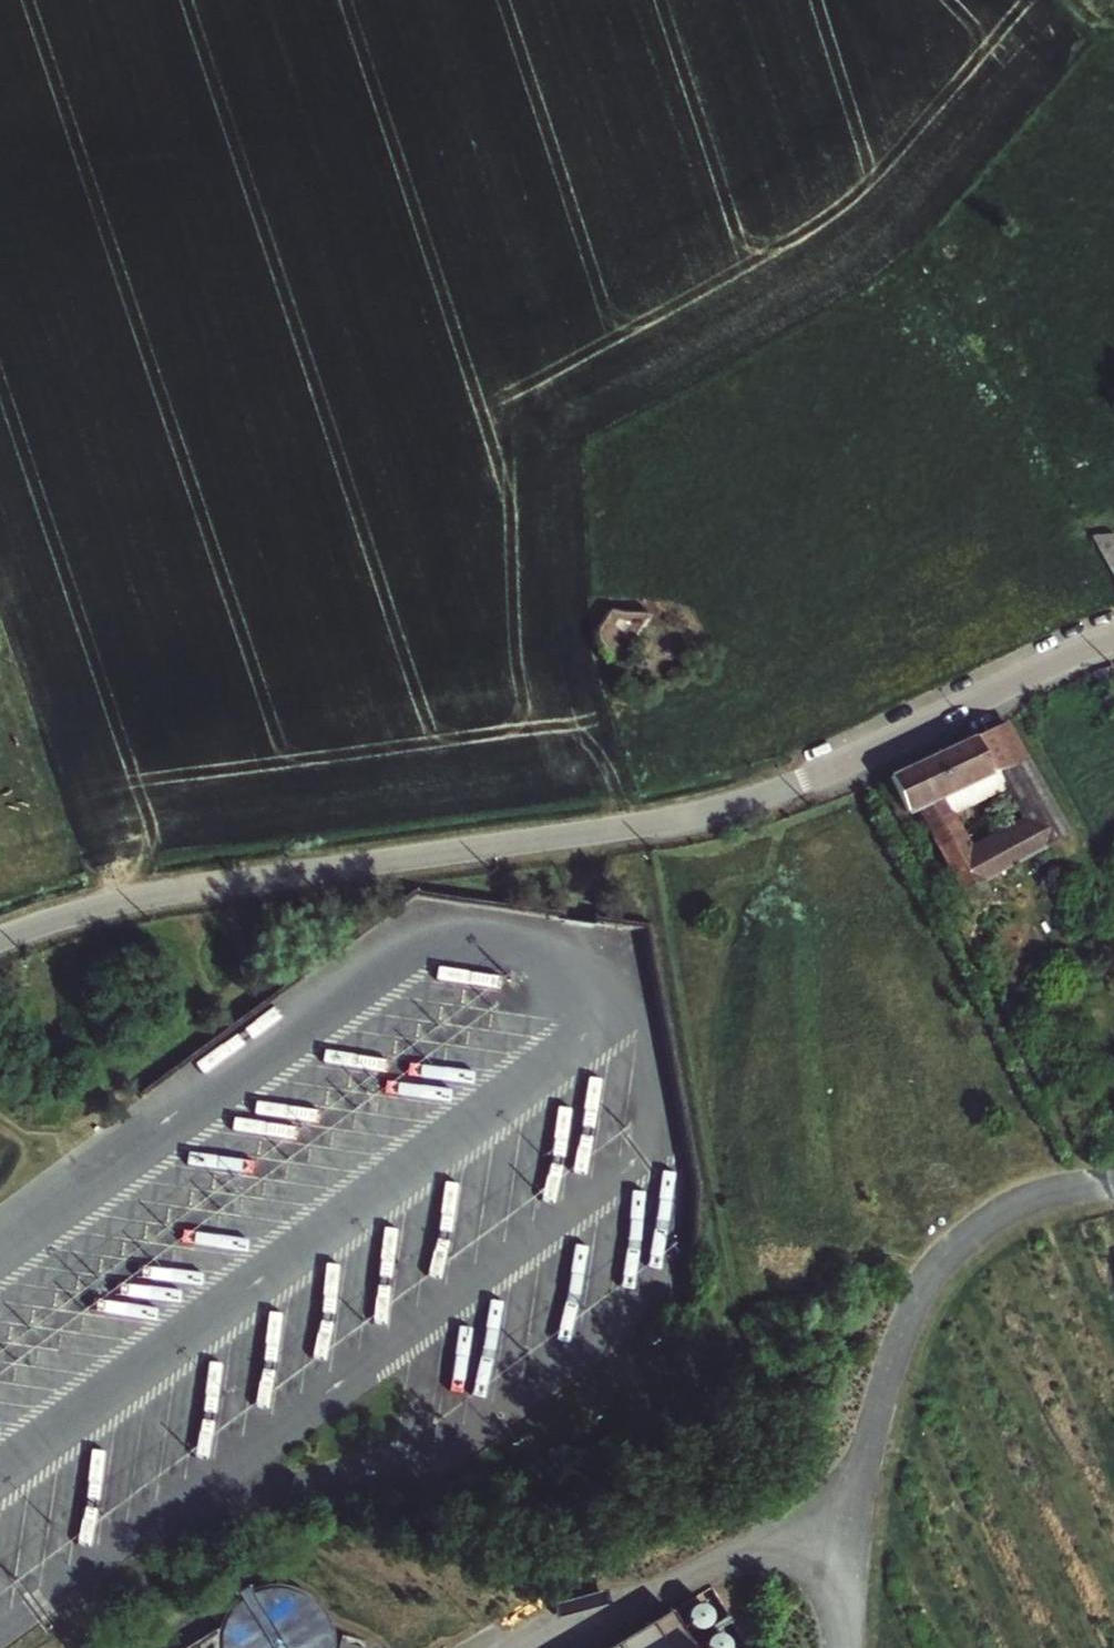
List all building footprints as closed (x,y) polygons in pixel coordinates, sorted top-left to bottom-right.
[(1104,554),(1113,569),(1113,554),(1104,554)] [(597,643),(598,645),(604,655),(605,656),(612,660),(618,664),(619,665),(621,664),(622,663),(653,618),(653,617),(653,615),(653,614),(651,613),(650,612),(623,612),(616,611),(609,611),(608,612),(607,612),(598,626),(594,632),(593,633),(593,634),(594,635),(596,640),(597,643)] [(970,847),(943,789),(998,763),(1029,820),(985,840),(998,868),(1066,837),(1005,725),(890,777),(906,814),(915,809),(953,889),(984,875),(970,847)] [(998,868),(985,840),(970,847),(984,875),(998,868)] [(223,1630),(178,1647),(333,1647),(333,1639),(311,1583),(249,1584),(222,1594),(223,1630)] [(699,1637),(680,1647),(706,1647),(699,1637)]
